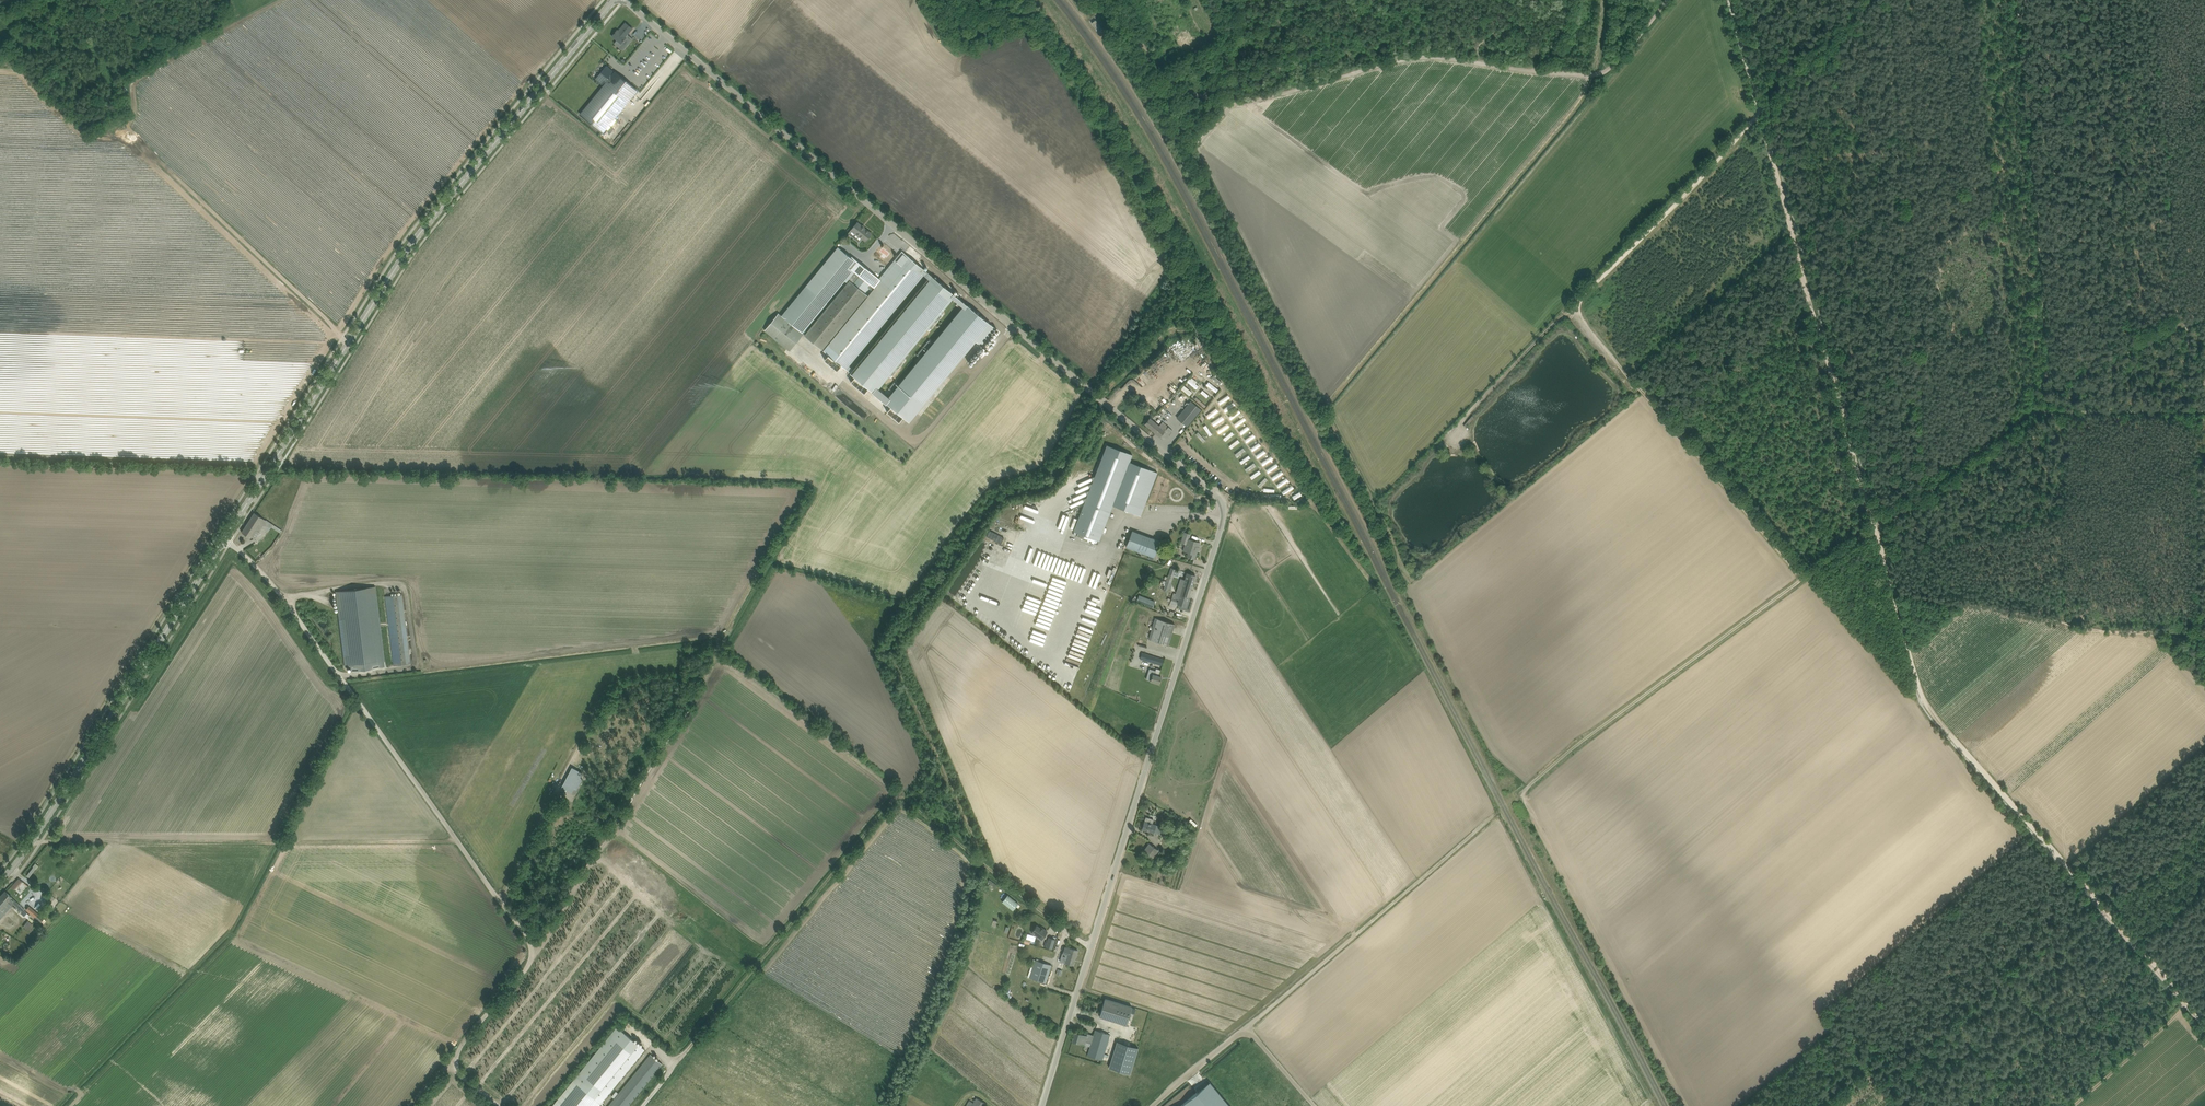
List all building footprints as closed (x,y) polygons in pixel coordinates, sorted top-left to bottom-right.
[(1103,29),(1096,19),(1092,22),(1099,32),(1103,29)] [(612,36),(622,44),(627,37),(626,36),(633,28),(626,22),(618,31),(617,30),(612,36)] [(615,73),(611,70),(600,82),(605,86),(581,115),(602,132),(605,128),(637,90),(616,72),(615,73)] [(857,222),(854,226),(851,229),(865,241),(871,233),(857,222)] [(804,332),(805,329),(845,281),(860,262),(858,261),(852,256),(851,257),(846,253),(828,273),(821,267),(782,315),(803,332),(804,332)] [(824,348),(824,347),(822,349),(823,350),(828,355),(824,359),(838,370),(842,366),(844,367),(846,369),(849,365),(924,275),(927,272),(904,253),(881,282),(879,280),(865,297),(866,298),(824,348)] [(822,349),(824,347),(865,297),(879,280),(864,268),(865,267),(860,262),(845,281),(846,282),(849,279),(849,280),(807,331),(805,329),(804,332),(805,333),(804,335),(822,349)] [(868,388),(873,392),(877,388),(950,297),(953,293),(927,272),(924,275),(927,278),(853,369),(849,365),(846,369),(852,374),(855,377),(851,381),(864,393),(868,388)] [(953,293),(950,297),(964,308),(891,399),(877,388),(873,392),(891,406),(887,411),(899,421),(903,417),(909,422),(976,341),(981,345),(995,328),(955,295),(953,293)] [(1209,363),(1203,370),(1208,374),(1214,368),(1209,363)] [(1202,381),(1204,377),(1196,371),(1193,375),(1202,381)] [(1220,384),(1222,382),(1214,375),(1212,377),(1220,384)] [(1199,385),(1195,383),(1197,381),(1191,377),(1187,382),(1196,389),(1199,385)] [(1206,385),(1216,392),(1219,389),(1209,381),(1206,385)] [(1190,395),(1193,391),(1184,385),(1181,388),(1190,395)] [(1206,398),(1209,395),(1203,390),(1200,393),(1206,398)] [(1229,395),(1218,401),(1219,404),(1230,398),(1229,395)] [(1187,426),(1202,409),(1191,401),(1177,418),(1187,426)] [(1206,415),(1208,418),(1219,411),(1217,408),(1206,415)] [(1239,409),(1228,416),(1230,419),(1241,412),(1239,409)] [(1222,415),(1212,423),(1214,426),(1224,418),(1222,415)] [(1466,427),(1474,417),(1472,415),(1464,425),(1466,427)] [(1244,416),(1234,424),(1236,427),(1246,419),(1244,416)] [(1145,424),(1156,433),(1160,437),(1164,440),(1173,430),(1163,421),(1159,425),(1151,418),(1145,424)] [(1218,433),(1230,427),(1228,424),(1217,430),(1218,433)] [(1247,442),(1255,436),(1254,434),(1245,439),(1247,442)] [(1099,540),(1113,505),(1141,516),(1158,473),(1130,462),(1133,455),(1107,445),(1090,488),(1089,491),(1088,495),(1087,495),(1087,498),(1086,498),(1086,501),(1085,501),(1074,531),(1099,540)] [(1274,479),(1284,473),(1282,470),(1272,477),(1274,479)] [(1279,487),(1289,480),(1287,477),(1277,484),(1279,487)] [(1293,485),(1282,491),(1284,495),(1295,489),(1293,485)] [(266,519),(266,520),(254,512),(242,532),(250,537),(255,529),(259,532),(262,527),(268,531),(271,527),(280,533),(282,530),(266,519)] [(1037,520),(1038,518),(1024,512),(1023,515),(1037,520)] [(1004,537),(990,530),(987,536),(1001,543),(1004,537)] [(1150,555),(1154,557),(1160,541),(1132,530),(1126,546),(1150,555)] [(1195,559),(1200,542),(1189,539),(1191,534),(1184,532),(1181,542),(1185,544),(1183,551),(1188,552),(1187,556),(1195,559)] [(1167,581),(1171,582),(1176,569),(1172,567),(1167,581)] [(1196,575),(1187,572),(1185,580),(1181,578),(1180,580),(1176,593),(1189,597),(1196,575)] [(351,666),(351,671),(385,666),(376,586),(335,591),(345,666),(351,666)] [(1186,606),(1189,597),(1176,593),(1174,592),(1171,602),(1178,604),(1186,606)] [(394,666),(411,663),(402,594),(386,596),(394,666)] [(1139,595),(1139,596),(1137,601),(1152,607),(1154,601),(1139,595)] [(1175,624),(1170,622),(1155,618),(1149,639),(1168,645),(1175,624)] [(1068,642),(1081,648),(1084,643),(1079,641),(1078,643),(1072,640),(1074,635),(1072,634),(1068,642)] [(1164,659),(1142,652),(1140,659),(1162,666),(1164,659)] [(1161,670),(1156,669),(1156,670),(1150,668),(1146,679),(1150,680),(1159,683),(1161,676),(1159,675),(1159,674),(1160,670),(1161,670)] [(582,773),(576,769),(566,788),(572,792),(575,787),(578,789),(583,779),(580,778),(582,773)] [(1154,819),(1151,819),(1146,817),(1145,821),(1144,821),(1142,829),(1154,832),(1154,833),(1159,834),(1161,826),(1153,824),(1154,819)] [(1153,858),(1159,850),(1150,844),(1144,851),(1153,858)] [(29,877),(36,869),(33,867),(27,875),(29,877)] [(20,894),(28,886),(19,877),(11,886),(20,894)] [(995,887),(997,884),(989,879),(988,882),(995,887)] [(19,904),(5,891),(1,895),(15,908),(24,916),(25,915),(28,919),(31,916),(27,913),(24,910),(25,909),(19,904)] [(1,895),(0,896),(0,919),(12,905),(15,908),(1,895)] [(1008,895),(1002,902),(1013,910),(1018,903),(1008,895)] [(44,918),(39,914),(41,913),(39,911),(38,913),(29,906),(26,910),(41,922),(44,918)] [(28,920),(22,926),(27,930),(28,930),(30,932),(35,927),(32,925),(33,924),(28,920)] [(1032,932),(1042,939),(1047,931),(1041,927),(1041,928),(1037,925),(1032,932)] [(1046,947),(1052,948),(1055,939),(1049,937),(1046,947)] [(1075,959),(1078,950),(1069,948),(1065,947),(1063,954),(1067,955),(1065,962),(1073,965),(1073,964),(1074,959),(1075,959)] [(1035,960),(1029,977),(1046,983),(1052,965),(1035,960)] [(1127,1024),(1132,1007),(1105,998),(1100,1016),(1127,1024)] [(601,1103),(645,1050),(617,1027),(573,1081),(552,1105),(599,1105),(601,1103)] [(1088,1055),(1103,1060),(1111,1034),(1095,1030),(1094,1035),(1088,1033),(1087,1035),(1075,1032),(1072,1041),(1085,1045),(1086,1042),(1091,1044),(1088,1055)] [(1136,1048),(1115,1042),(1108,1068),(1128,1074),(1136,1048)] [(663,1064),(651,1054),(609,1105),(628,1105),(663,1064)] [(987,1104),(976,1098),(973,1103),(969,1100),(966,1105),(985,1105),(987,1104)]
